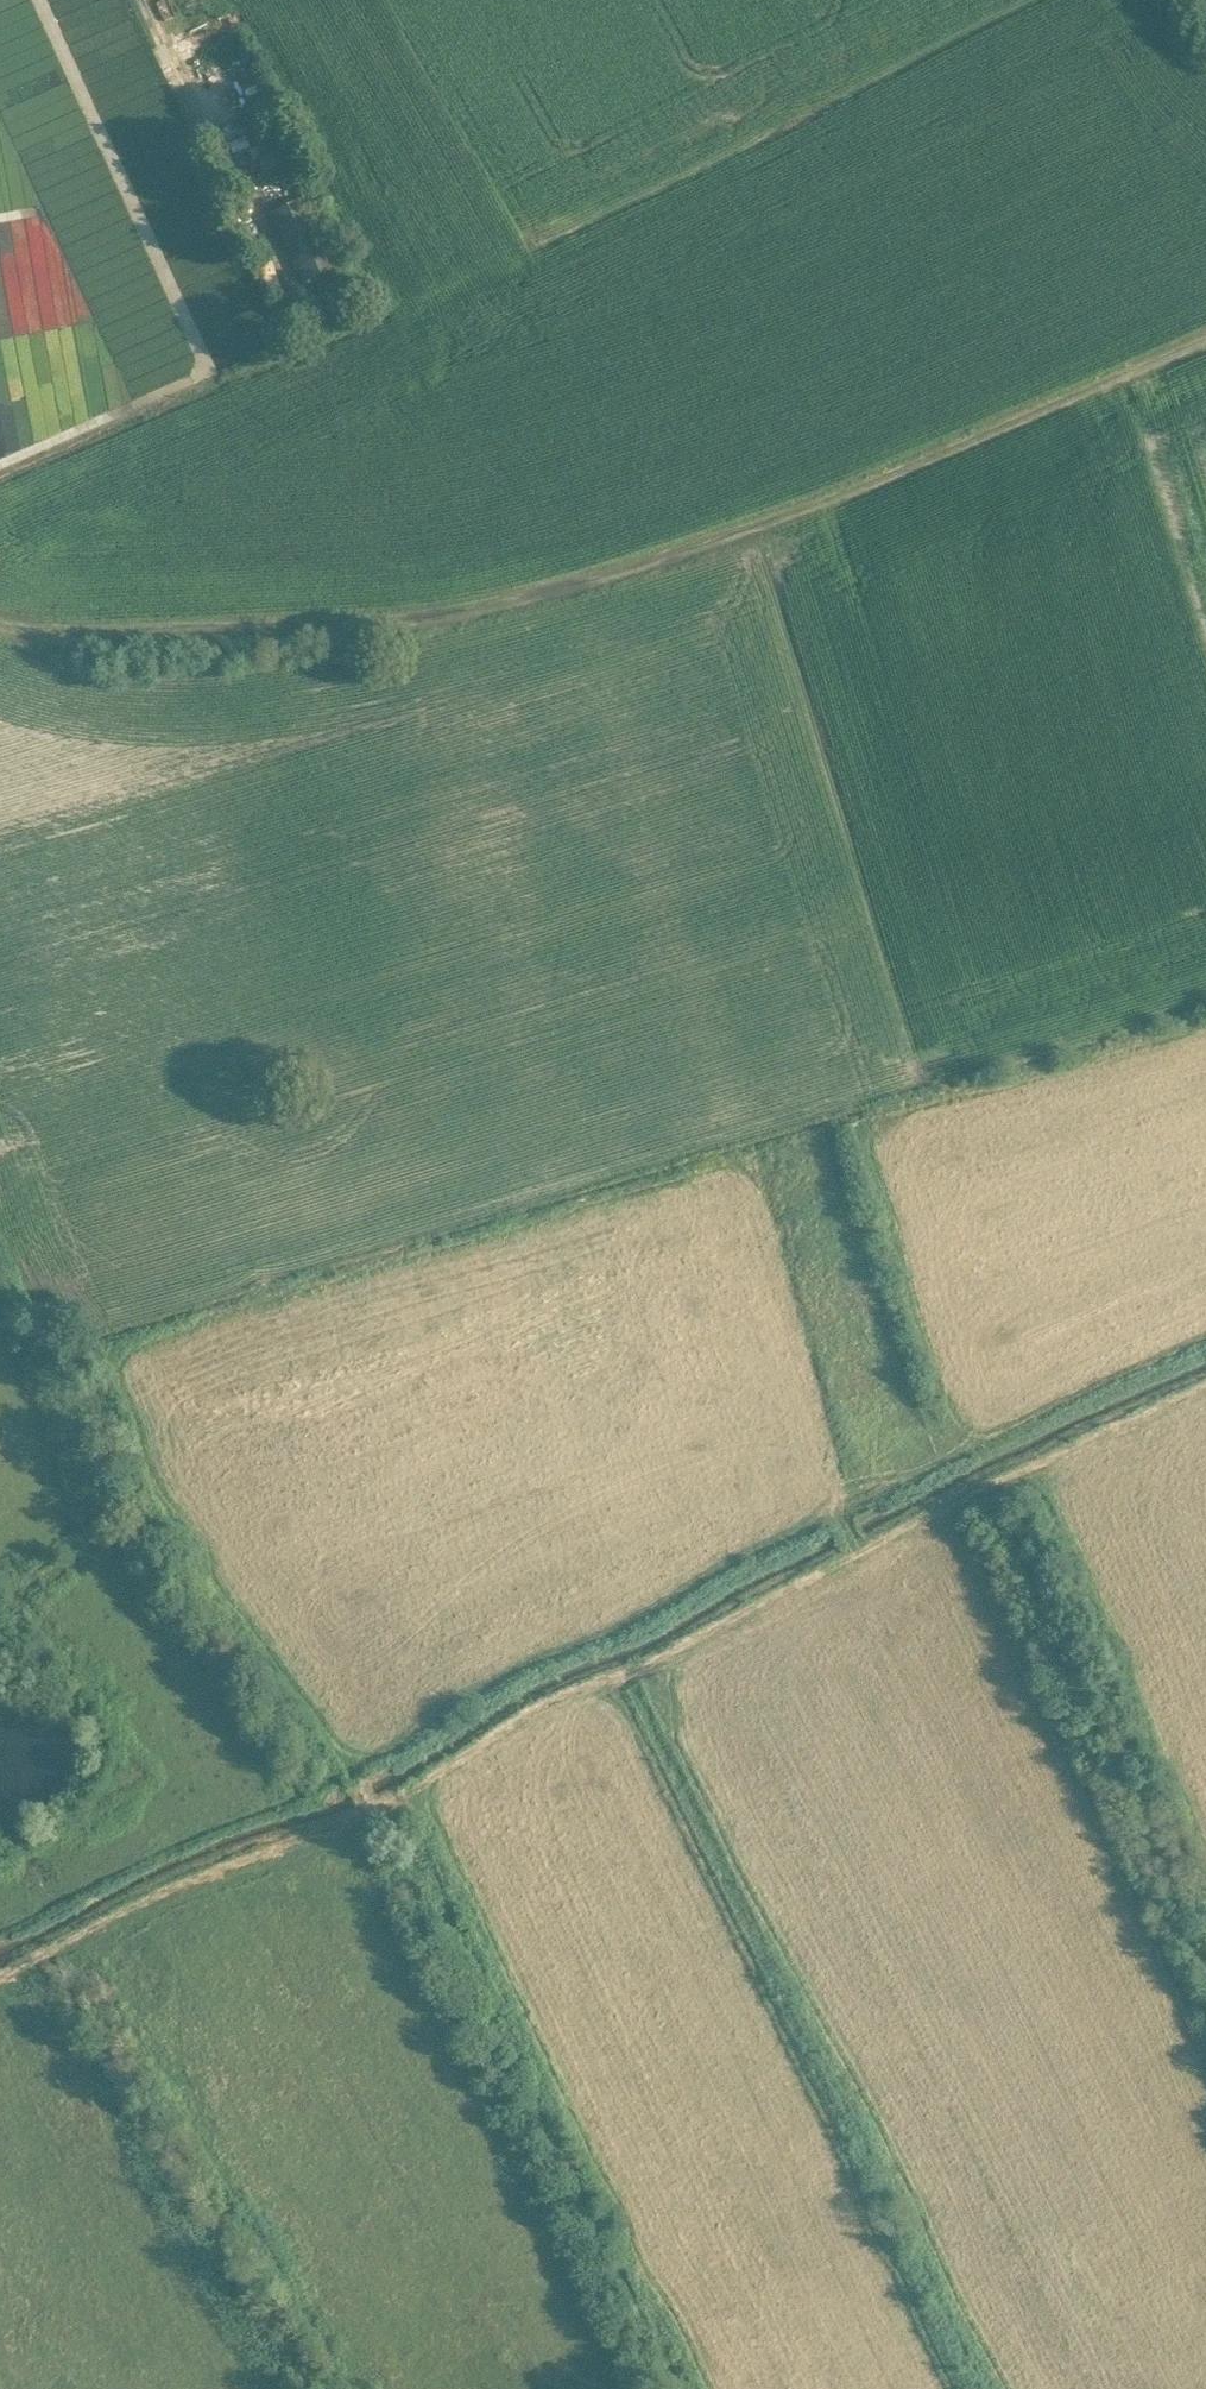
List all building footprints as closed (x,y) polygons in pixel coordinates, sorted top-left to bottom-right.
[(304,197),(292,203),(270,214),(304,282),(314,277),(325,300),(343,291),(332,269),(337,266),(304,197)]
